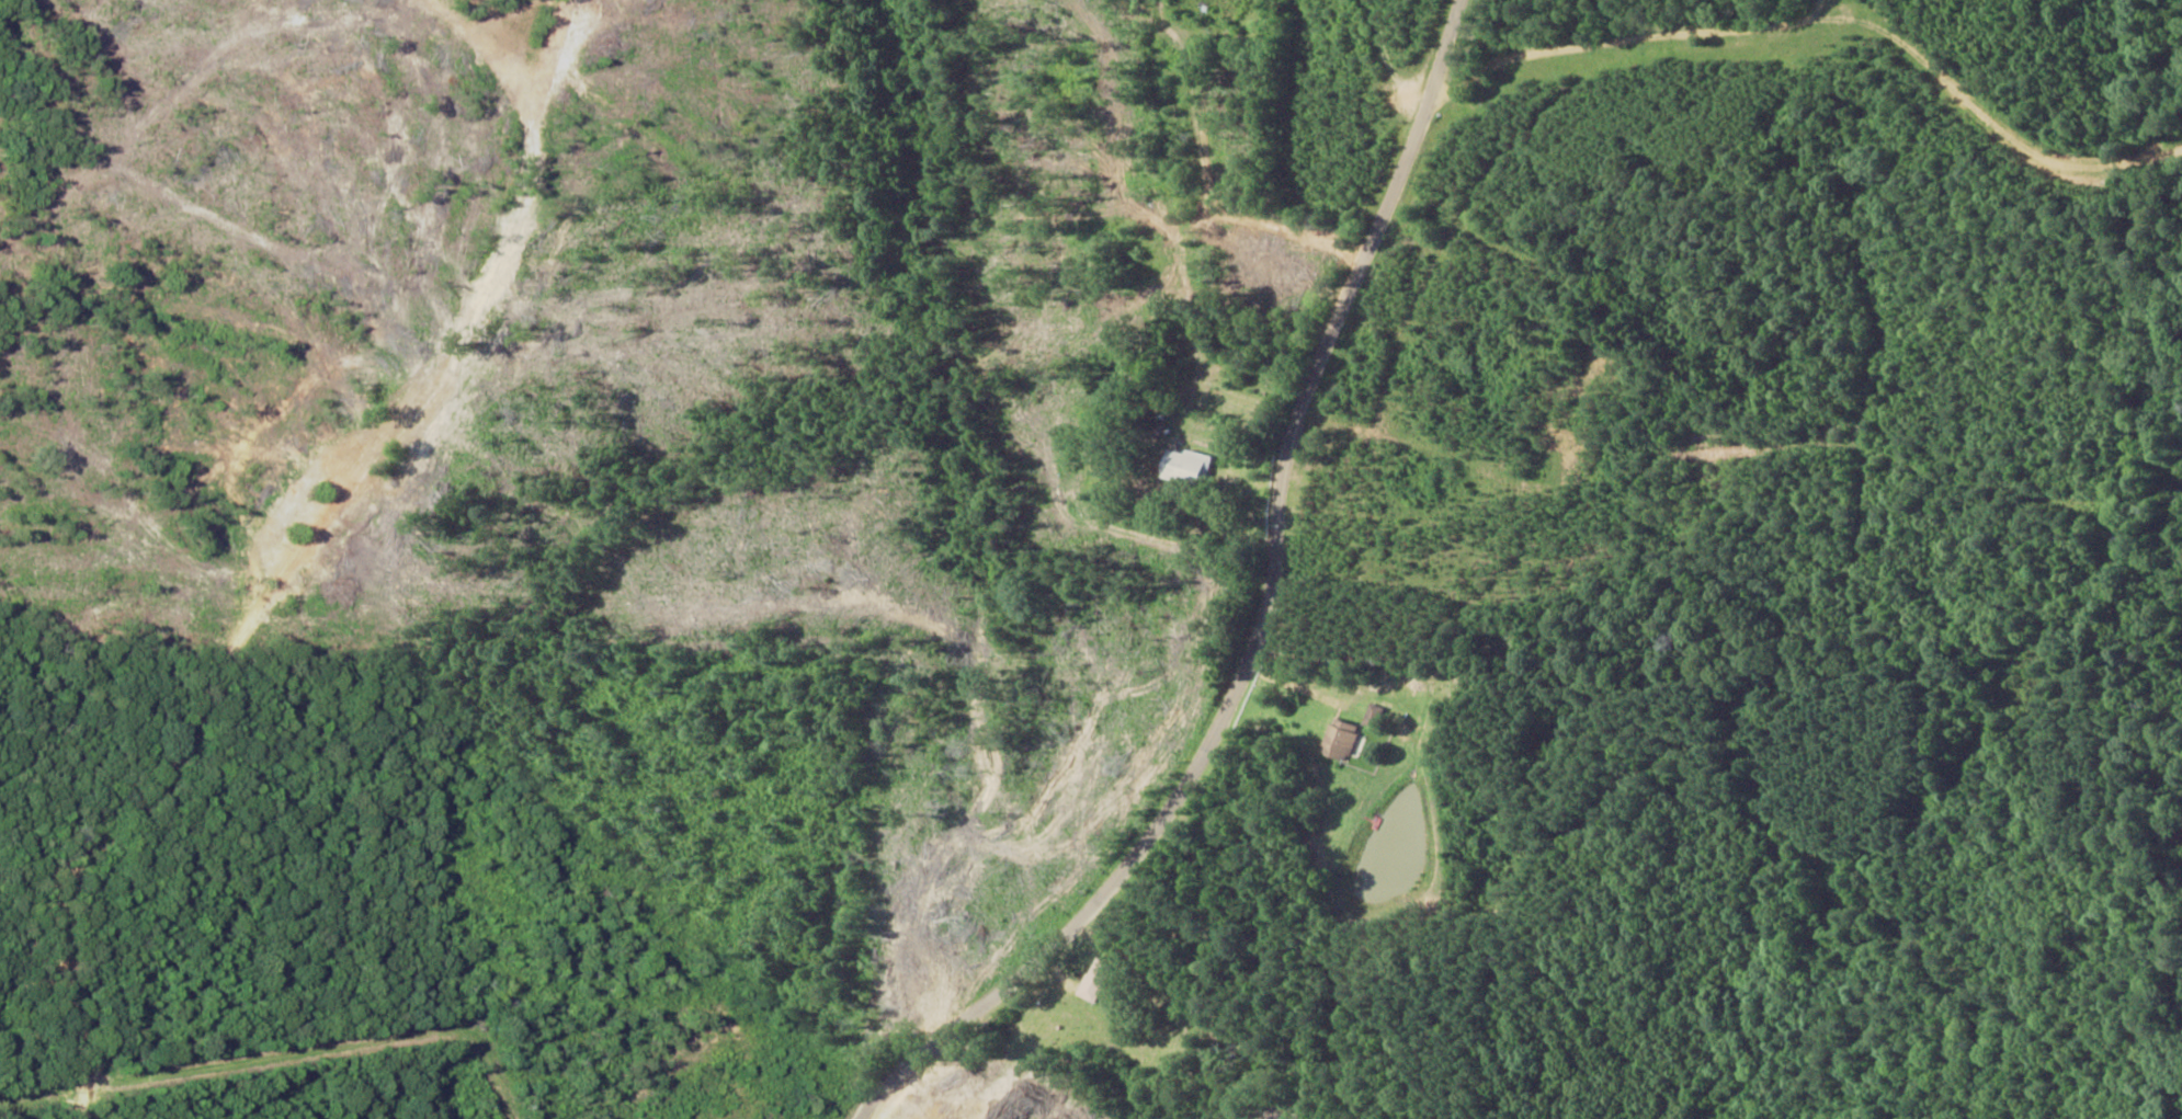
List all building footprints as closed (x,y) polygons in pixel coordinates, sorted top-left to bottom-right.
[(1209,488),(1217,456),(1191,450),(1190,453),(1176,450),(1170,479),(1209,488)] [(1324,751),(1352,759),(1362,724),(1334,715),(1324,751)] [(1116,963),(1097,955),(1080,995),(1099,1003),(1116,963)]
